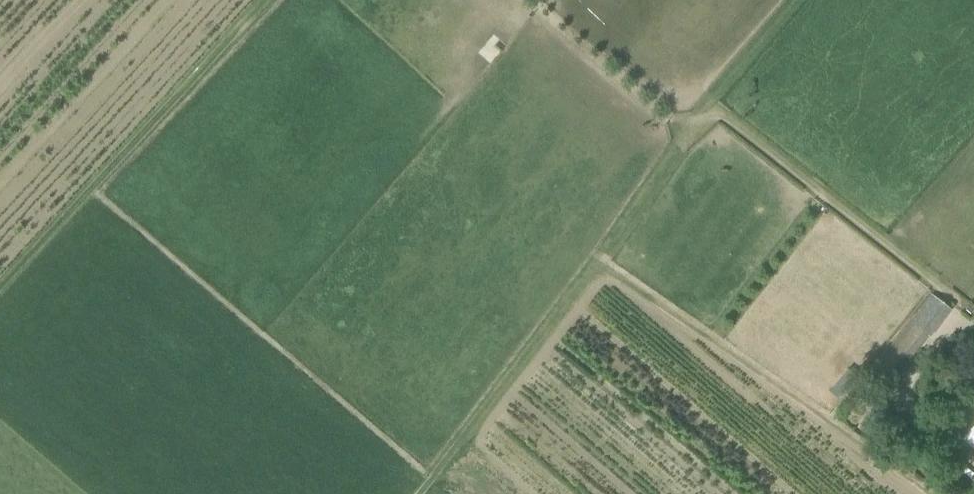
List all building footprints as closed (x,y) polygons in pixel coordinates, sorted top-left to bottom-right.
[(911,322),(928,335),(948,309),(931,296),(911,322)] [(928,335),(911,322),(891,346),(908,359),(928,335)] [(863,381),(881,395),(892,380),(908,359),(891,346),(863,381)] [(882,440),(897,419),(876,404),(861,425),(882,440)]
